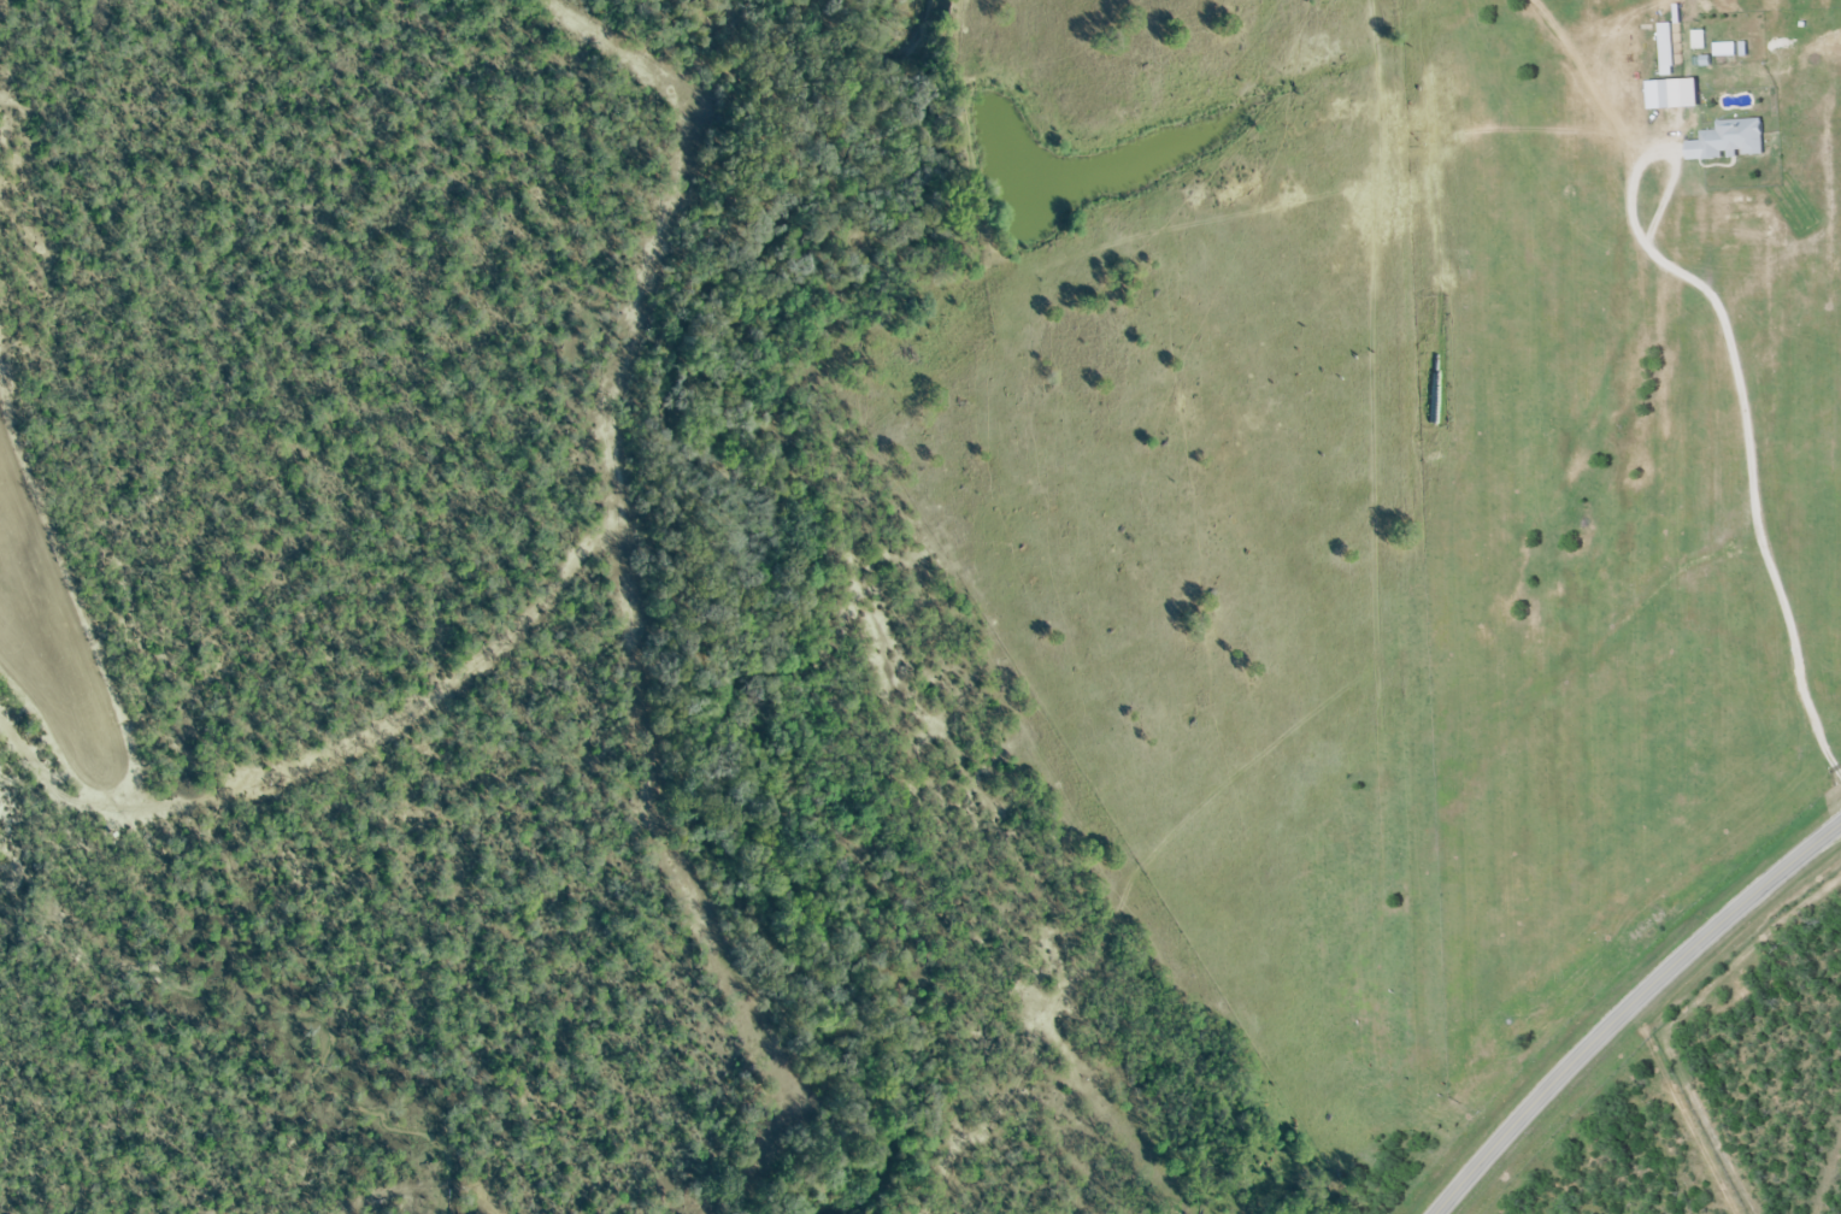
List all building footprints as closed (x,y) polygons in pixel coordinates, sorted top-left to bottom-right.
[(1661,80),(1661,109),(1698,109),(1698,80),(1661,80)] [(1716,121),(1717,132),(1699,132),(1700,142),(1685,142),(1685,160),(1761,158),(1761,120),(1716,121)]
